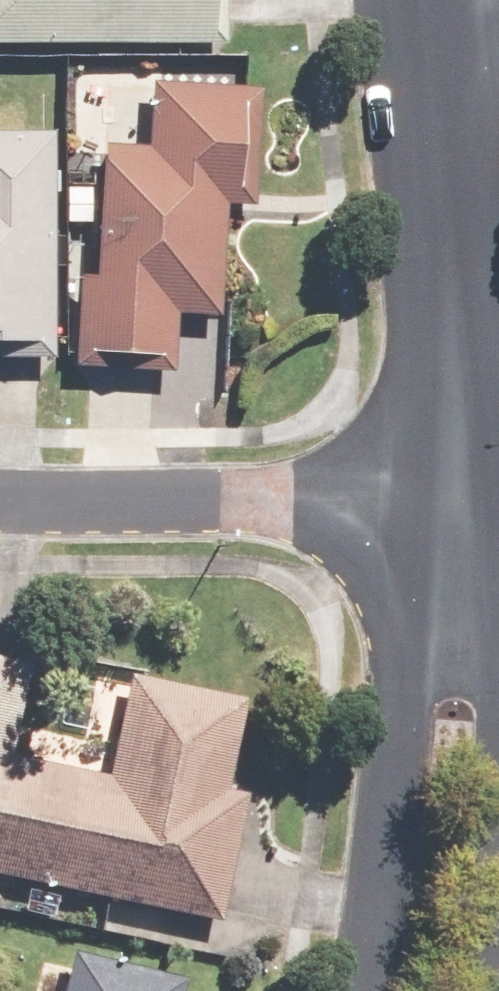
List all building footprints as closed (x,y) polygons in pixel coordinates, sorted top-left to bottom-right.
[(220,44),(220,0),(0,0),(0,43),(220,44)] [(73,279),(69,367),(168,372),(171,315),(214,316),(219,208),(249,209),(254,84),(146,79),(143,148),(96,146),(90,280),(73,279)] [(47,135),(0,135),(0,360),(47,360),(47,135)] [(217,922),(241,803),(218,798),(237,705),(227,703),(120,681),(101,774),(5,755),(23,668),(0,663),(0,878),(217,922)] [(179,980),(66,954),(57,990),(177,990),(179,980)]
